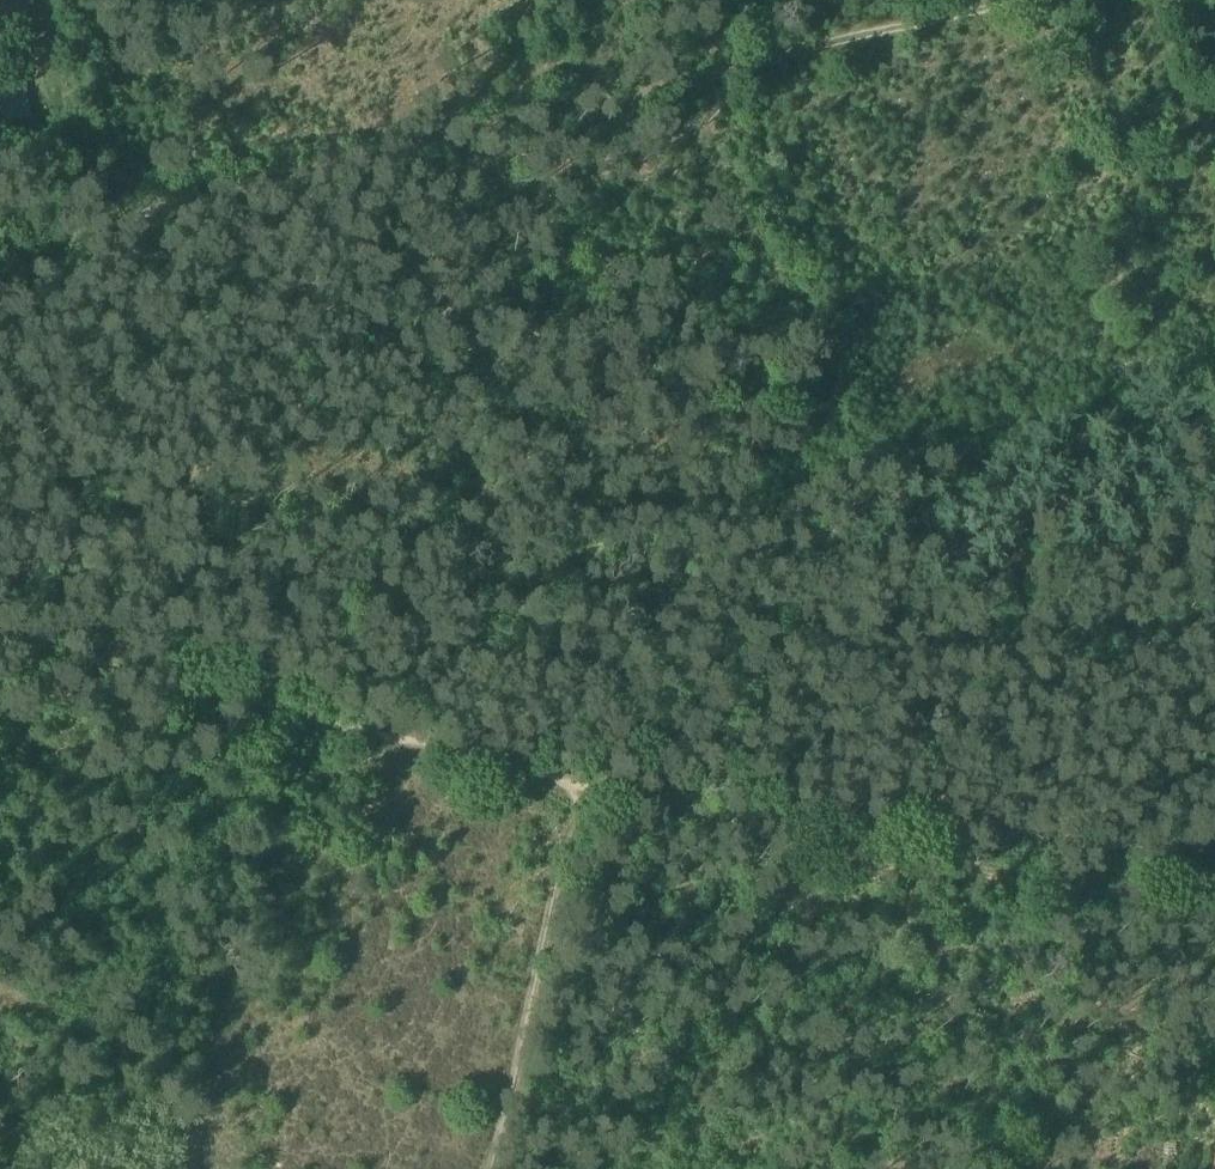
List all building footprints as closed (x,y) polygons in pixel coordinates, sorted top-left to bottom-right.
[(4,0),(0,0),(0,27),(9,25),(4,0)]
